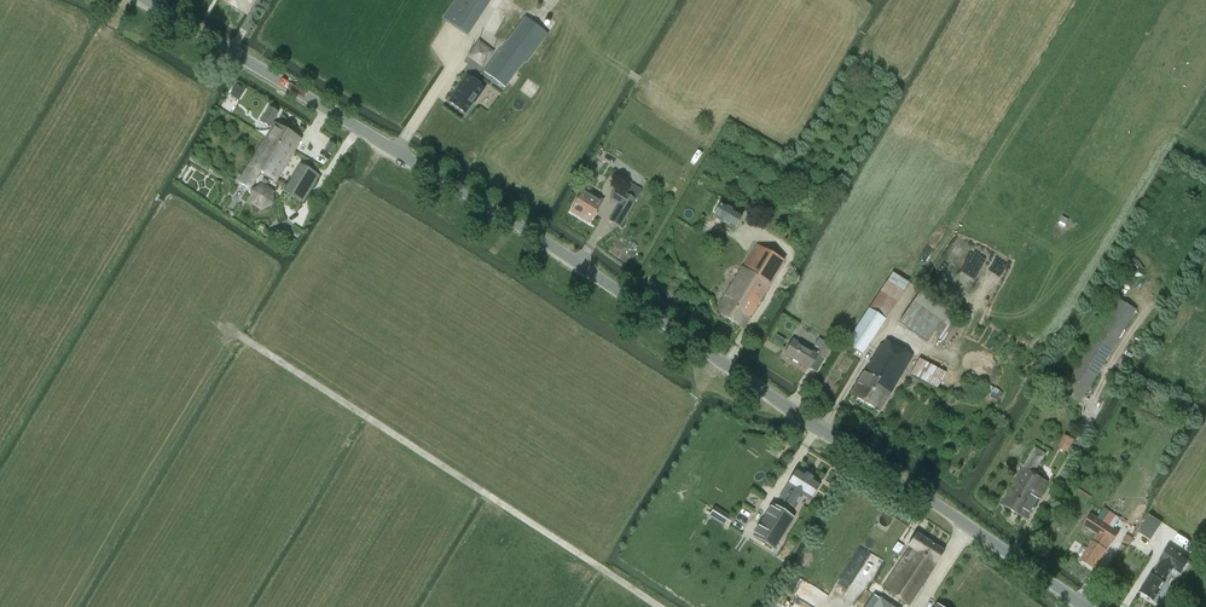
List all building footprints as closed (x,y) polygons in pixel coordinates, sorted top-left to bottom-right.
[(255,0),(225,0),(247,14),(255,0)] [(442,20),(467,36),(491,0),(455,0),(442,20)] [(525,17),(484,72),(505,87),(516,72),(524,62),(526,63),(548,34),(525,17)] [(483,66),(494,51),(480,40),(468,55),(483,66)] [(474,102),(484,88),(467,76),(457,89),(458,89),(449,102),(465,113),(473,102),(474,102)] [(244,89),(236,84),(230,93),(238,99),(244,89)] [(270,127),(278,112),(269,107),(261,121),(270,127)] [(266,136),(293,152),(301,139),(275,123),(266,136)] [(275,181),(293,152),(266,136),(238,182),(249,189),(253,183),(260,172),(275,181)] [(329,144),(324,153),(330,156),(335,148),(329,144)] [(303,202),(319,175),(300,164),(284,191),(303,202)] [(255,182),(248,203),(268,211),(276,190),(255,182)] [(619,227),(629,210),(636,199),(618,188),(611,200),(619,204),(609,221),(619,227)] [(584,189),(579,198),(571,212),(589,223),(603,201),(584,189)] [(735,229),(742,216),(721,203),(714,217),(735,229)] [(753,275),(767,251),(757,245),(715,311),(742,328),(769,286),(753,275)] [(932,334),(948,345),(961,324),(946,314),(949,310),(921,290),(899,322),(927,342),(932,334)] [(896,302),(880,292),(870,308),(846,344),(862,354),(885,319),(896,302)] [(1081,403),(1137,310),(1119,299),(1063,393),(1081,403)] [(824,358),(832,345),(824,341),(816,354),(793,340),(784,354),(809,369),(818,354),(824,358)] [(880,412),(914,356),(888,341),(884,347),(881,345),(852,394),(880,412)] [(937,388),(945,373),(919,359),(911,374),(937,388)] [(991,386),(986,393),(991,396),(999,402),(1004,393),(996,388),(996,389),(991,386)] [(1060,446),(1069,451),(1075,439),(1066,434),(1060,446)] [(1045,454),(1036,448),(1002,505),(1027,519),(1048,482),(1034,474),(1045,454)] [(811,500),(821,483),(798,469),(788,486),(793,489),(785,502),(795,508),(803,495),(811,500)] [(774,549),(793,518),(772,505),(753,536),(774,549)] [(713,509),(709,516),(724,525),(728,519),(713,509)] [(1119,520),(1112,516),(1103,510),(1097,519),(1091,515),(1085,525),(1098,533),(1081,559),(1095,568),(1112,542),(1113,543),(1119,532),(1113,529),(1119,520)] [(1150,515),(1146,520),(1158,528),(1162,523),(1150,515)] [(909,606),(944,551),(916,533),(907,547),(910,548),(883,590),(909,606)] [(1163,561),(1158,569),(1154,576),(1152,574),(1141,592),(1154,601),(1166,583),(1163,582),(1173,567),(1182,573),(1190,561),(1188,559),(1197,546),(1178,534),(1161,560),(1163,561)] [(861,547),(855,555),(864,561),(870,553),(861,547)] [(874,580),(882,559),(868,553),(860,575),(874,580)] [(865,606),(875,606),(880,600),(873,595),(865,606)] [(783,599),(778,606),(799,606),(783,599)]
